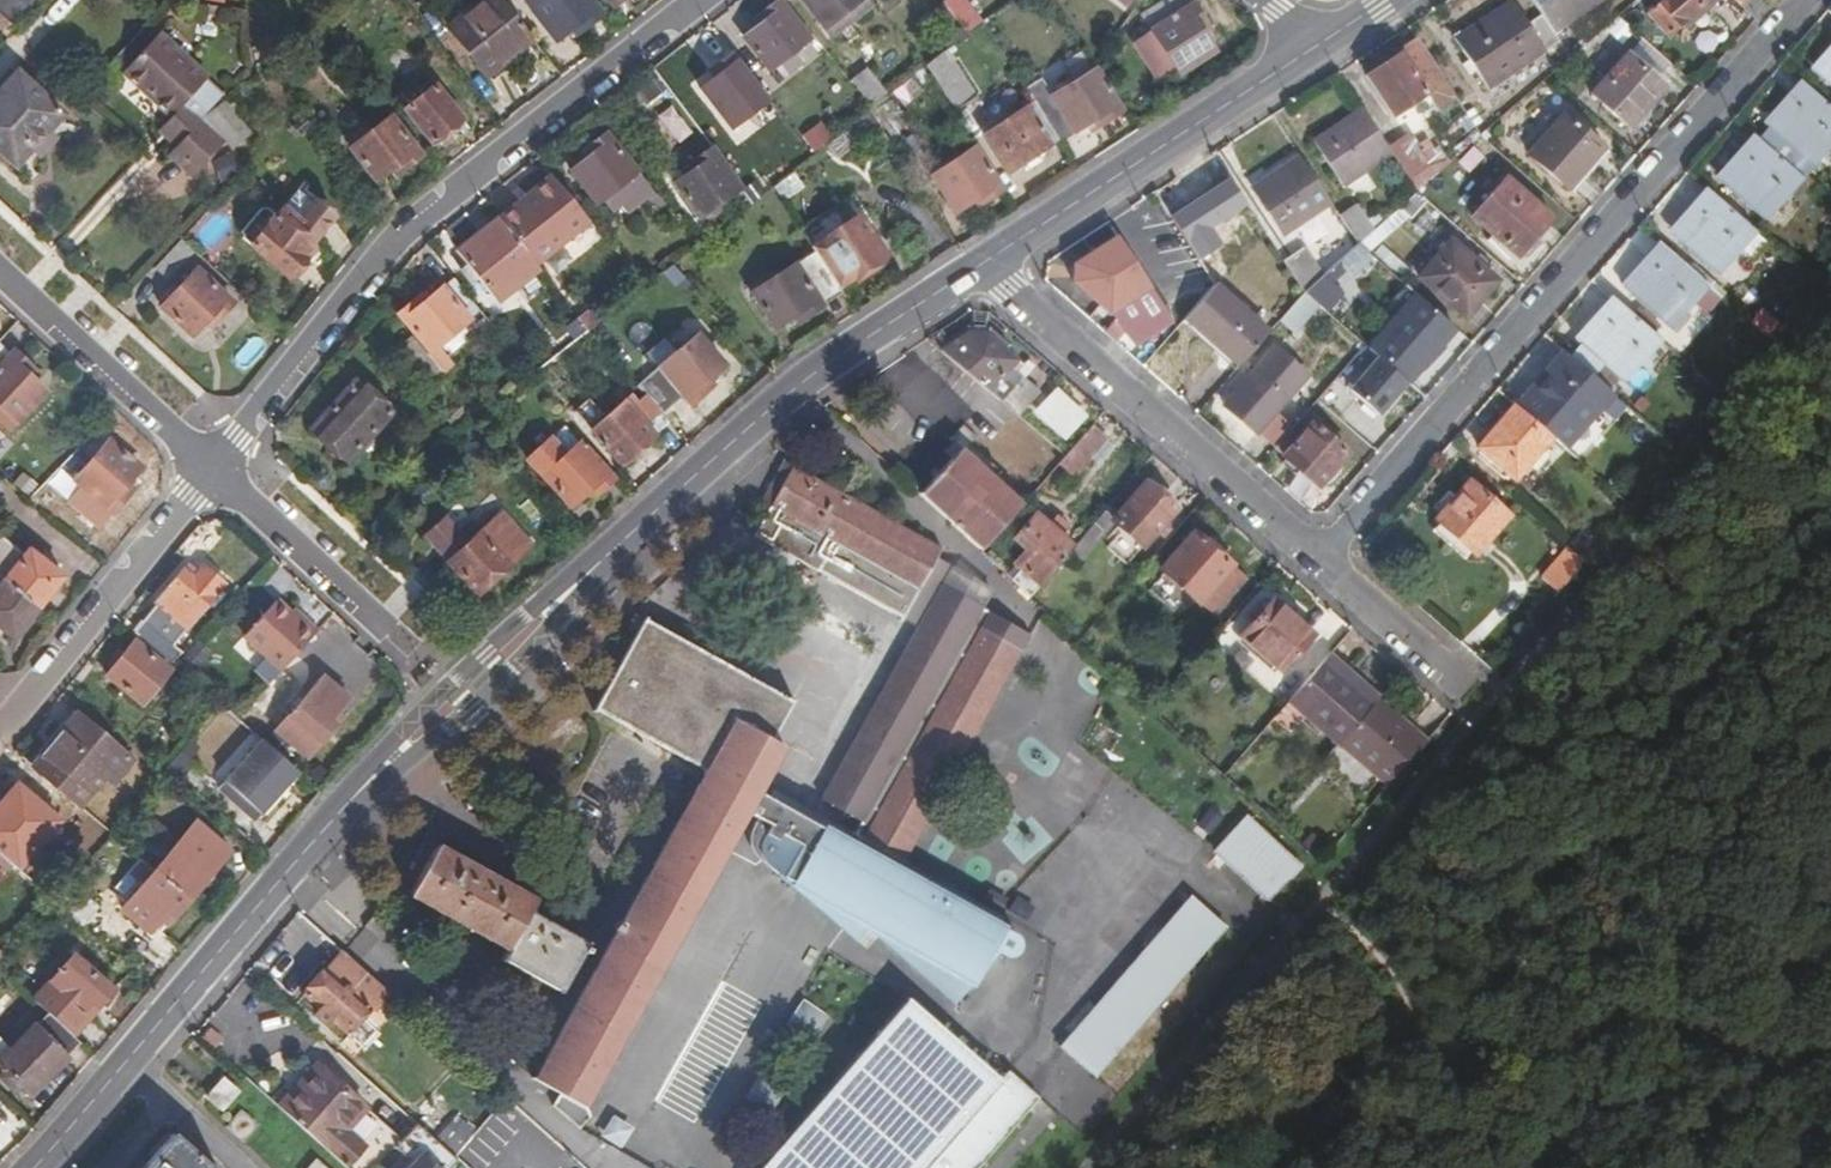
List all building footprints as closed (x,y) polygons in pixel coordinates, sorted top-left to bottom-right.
[(15,28),(41,0),(0,0),(0,14),(15,28)] [(73,0),(56,0),(46,13),(57,21),(73,0)] [(533,41),(500,0),(484,0),(449,27),(487,77),(533,41)] [(584,26),(601,14),(590,0),(526,0),(544,25),(556,39),(571,27),(579,21),(584,26)] [(761,12),(767,19),(761,23),(744,37),(770,71),(809,39),(779,0),(777,0),(761,12)] [(824,27),(858,0),(804,0),(824,27)] [(981,19),(966,0),(943,0),(940,2),(965,33),(981,19)] [(1194,5),(1191,0),(1167,0),(1142,16),(1152,32),(1194,5)] [(1558,41),(1553,34),(1550,28),(1540,13),(1526,23),(1511,0),(1509,0),(1452,38),(1484,89),(1558,41)] [(1550,28),(1593,0),(1531,0),(1540,13),(1550,28)] [(1677,22),(1696,4),(1702,10),(1713,0),(1660,0),(1647,12),(1664,33),(1677,22)] [(1743,9),(1754,18),(1764,6),(1757,0),(1752,0),(1743,9)] [(1696,4),(1677,22),(1683,28),(1702,10),(1696,4)] [(1205,23),(1194,5),(1152,32),(1135,44),(1158,81),(1175,70),(1178,75),(1214,52),(1198,27),(1205,23)] [(756,16),(761,23),(767,19),(761,12),(756,16)] [(15,28),(0,14),(0,31),(6,37),(15,28)] [(1616,17),(1605,27),(1620,39),(1630,29),(1616,17)] [(579,21),(571,27),(576,32),(584,26),(579,21)] [(150,38),(137,27),(113,55),(125,66),(150,38)] [(1560,29),(1553,34),(1558,41),(1569,58),(1575,54),(1560,29)] [(1625,53),(1663,86),(1677,70),(1639,37),(1625,53)] [(1455,98),(1418,41),(1401,53),(1365,74),(1392,116),(1425,94),(1436,111),(1455,98)] [(950,49),(928,66),(956,109),(977,93),(950,49)] [(1817,64),(1824,70),(1818,76),(1830,88),(1830,49),(1817,64)] [(729,129),(767,95),(728,53),(691,88),(729,129)] [(1663,86),(1625,53),(1588,95),(1626,127),(1663,86)] [(1093,69),(1052,96),(1074,133),(1100,116),(1104,122),(1120,112),(1093,69)] [(16,167),(64,114),(16,71),(0,88),(0,152),(16,167)] [(851,85),(869,107),(884,95),(866,73),(851,85)] [(912,79),(892,90),(900,104),(920,93),(912,79)] [(433,145),(464,120),(434,81),(419,93),(422,97),(406,109),(433,145)] [(1803,82),(1770,119),(1776,125),(1771,131),(1807,163),(1830,135),(1830,107),(1803,82)] [(1059,142),(1074,133),(1052,96),(1037,106),(1058,140),(1059,142)] [(906,126),(891,101),(876,111),(891,135),(906,126)] [(1031,158),(1058,140),(1037,106),(1034,102),(984,133),(1009,171),(1024,162),(1031,158)] [(1339,183),(1389,149),(1388,147),(1361,107),(1311,141),(1339,183)] [(1461,107),(1446,115),(1458,139),(1474,131),(1461,107)] [(158,130),(175,146),(189,130),(172,115),(158,130)] [(398,163),(402,168),(420,156),(391,116),(350,147),(375,181),(390,169),(398,163)] [(1526,155),(1566,191),(1600,150),(1560,116),(1526,155)] [(748,131),(715,153),(740,188),(773,165),(748,131)] [(606,133),(589,146),(593,152),(588,157),(570,170),(597,204),(636,173),(606,133)] [(1408,135),(1388,147),(1389,149),(1410,181),(1430,167),(1408,135)] [(1795,203),(1810,186),(1755,137),(1723,174),(1728,178),(1723,184),(1759,217),(1782,191),(1795,203)] [(593,152),(589,146),(583,151),(588,157),(593,152)] [(740,188),(715,153),(711,147),(694,160),(698,166),(691,170),(674,182),(699,217),(708,210),(712,216),(727,205),(723,200),(740,188)] [(1002,191),(975,147),(932,176),(953,211),(978,195),(982,203),(1002,191)] [(1284,235),(1332,203),(1301,157),(1260,184),(1271,201),(1264,206),(1284,235)] [(1031,158),(1024,162),(1027,168),(1035,164),(1031,158)] [(688,164),(691,170),(698,166),(694,160),(688,164)] [(398,163),(390,169),(394,175),(402,168),(398,163)] [(537,197),(528,205),(503,224),(531,259),(546,247),(550,253),(586,223),(581,217),(549,177),(531,191),(537,197)] [(1515,255),(1548,217),(1502,177),(1469,217),(1515,255)] [(1253,188),(1264,206),(1271,201),(1260,184),(1253,188)] [(1674,187),(1651,215),(1665,226),(1688,198),(1674,187)] [(1748,257),(1764,240),(1708,190),(1676,227),(1682,233),(1676,239),(1713,270),(1735,245),(1748,257)] [(522,198),(528,205),(537,197),(531,191),(522,198)] [(1416,191),(1398,207),(1410,217),(1426,199),(1416,191)] [(240,231),(240,236),(249,243),(288,276),(305,256),(303,254),(312,244),(310,243),(334,215),(315,199),(312,204),(295,192),(274,216),(266,208),(260,209),(240,231)] [(1356,241),(1358,242),(1374,228),(1369,220),(1357,204),(1339,215),(1356,241)] [(1173,223),(1201,266),(1225,250),(1197,208),(1173,223)] [(1369,220),(1374,228),(1386,218),(1381,212),(1369,220)] [(531,259),(503,224),(497,216),(455,250),(494,300),(537,266),(535,264),(531,259)] [(815,251),(838,288),(886,258),(859,216),(812,247),(815,251)] [(1636,227),(1606,270),(1620,280),(1651,237),(1636,227)] [(1102,333),(1114,343),(1129,326),(1132,329),(1148,317),(1162,333),(1176,326),(1117,236),(1074,264),(1071,281),(1114,319),(1102,333)] [(1494,278),(1451,240),(1419,277),(1462,315),(1495,279),(1494,278)] [(1317,304),(1326,312),(1373,256),(1358,242),(1321,274),(1305,289),(1303,292),(1317,304)] [(1700,311),(1716,294),(1660,245),(1626,283),(1632,288),(1628,293),(1664,325),(1687,299),(1700,311)] [(531,259),(535,264),(550,253),(546,247),(531,259)] [(1301,290),(1303,292),(1305,289),(1321,274),(1301,248),(1282,261),(1301,290)] [(838,288),(815,251),(794,264),(821,307),(842,293),(838,288)] [(674,264),(667,270),(680,284),(686,279),(674,264)] [(804,318),(821,307),(794,264),(752,291),(774,327),(791,317),(799,311),(804,318)] [(197,272),(219,293),(224,289),(200,268),(197,272)] [(219,293),(197,272),(194,270),(176,290),(171,286),(163,295),(167,300),(161,307),(192,336),(206,322),(205,321),(213,314),(218,319),(232,305),(219,293)] [(396,313),(428,351),(435,345),(480,309),(454,277),(418,305),(413,299),(396,313)] [(1213,284),(1212,285),(1182,319),(1237,366),(1268,331),(1213,284)] [(1290,333),(1317,304),(1303,292),(1277,321),(1290,333)] [(1569,357),(1589,374),(1599,363),(1616,379),(1654,336),(1613,300),(1580,335),(1587,341),(1581,348),(1579,346),(1569,357)] [(795,324),(804,318),(799,311),(791,317),(795,324)] [(1375,355),(1404,381),(1442,337),(1413,311),(1375,355)] [(219,320),(218,319),(213,314),(205,321),(206,322),(212,328),(219,320)] [(696,332),(658,365),(682,392),(691,403),(706,389),(701,384),(708,377),(724,363),(696,332)] [(941,350),(988,391),(989,390),(1011,365),(1016,360),(987,334),(969,332),(941,350)] [(433,362),(425,353),(410,334),(396,346),(420,374),(433,362)] [(433,362),(440,370),(449,363),(435,345),(428,351),(425,353),(433,362)] [(1252,371),(1245,379),(1239,373),(1228,385),(1235,391),(1223,404),(1255,432),(1292,390),(1305,374),(1274,347),(1252,371)] [(8,356),(0,349),(0,365),(8,356)] [(8,356),(0,365),(0,418),(4,422),(9,416),(16,422),(45,393),(29,377),(34,371),(13,352),(8,356)] [(1551,436),(1560,443),(1594,406),(1608,419),(1623,403),(1589,374),(1569,357),(1566,353),(1533,390),(1538,395),(1537,398),(1535,400),(1532,398),(1521,410),(1551,436)] [(682,392),(658,365),(642,378),(667,405),(682,392)] [(1011,365),(989,390),(998,398),(1022,375),(1011,365)] [(1039,389),(1022,375),(998,398),(1018,415),(1039,389)] [(701,384),(706,389),(713,383),(708,377),(701,384)] [(312,426),(347,458),(390,412),(355,380),(312,426)] [(591,429),(621,463),(668,421),(645,394),(637,402),(630,394),(606,415),(589,396),(575,411),(591,429)] [(1521,410),(1513,402),(1475,445),(1513,479),(1513,478),(1551,436),(1521,410)] [(1272,449),(1281,457),(1311,424),(1301,416),(1272,449)] [(1311,424),(1281,457),(1313,486),(1343,453),(1311,424)] [(1062,456),(1057,462),(1073,477),(1106,440),(1090,425),(1062,456)] [(569,506),(583,494),(592,486),(597,492),(612,478),(579,440),(563,453),(547,437),(525,458),(569,506)] [(80,484),(63,501),(95,529),(131,489),(126,484),(140,469),(107,440),(73,478),(80,484)] [(961,449),(918,495),(978,550),(1020,504),(961,449)] [(755,542),(906,622),(944,555),(794,471),(755,542)] [(1473,554),(1509,514),(1470,479),(1433,518),(1473,554)] [(1113,520),(1115,522),(1142,547),(1176,508),(1147,481),(1118,514),(1113,520)] [(592,486),(583,494),(588,501),(597,492),(592,486)] [(1096,544),(1115,522),(1113,520),(1118,514),(1109,506),(1085,533),(1096,544)] [(531,543),(501,511),(468,541),(444,514),(422,533),(447,560),(476,592),(531,543)] [(1019,568),(1039,586),(1068,553),(1073,546),(1035,513),(1014,536),(1026,547),(1012,562),(1019,568)] [(1161,569),(1213,616),(1245,578),(1195,532),(1161,569)] [(1085,533),(1073,546),(1068,553),(1079,563),(1096,544),(1085,533)] [(36,606),(60,575),(28,548),(23,554),(0,536),(0,577),(2,579),(36,606)] [(1540,579),(1556,593),(1584,561),(1568,546),(1540,579)] [(182,569),(153,601),(184,627),(222,584),(200,564),(189,576),(182,569)] [(994,589),(951,565),(814,810),(856,834),(973,625),(981,610),(994,589)] [(1028,597),(1039,586),(1019,568),(1009,580),(1028,597)] [(2,579),(0,582),(0,628),(11,638),(36,606),(2,579)] [(1222,658),(1261,692),(1312,633),(1273,599),(1222,658)] [(242,634),(280,671),(318,631),(302,616),(297,622),(274,601),(242,634)] [(981,610),(973,625),(1011,646),(1020,632),(981,610)] [(763,837),(757,847),(755,853),(755,861),(758,869),(856,971),(864,956),(875,962),(965,1011),(997,953),(1003,956),(1014,936),(998,927),(1000,920),(895,861),(1014,648),(1011,646),(973,625),(856,834),(814,810),(784,794),(782,798),(769,790),(766,794),(758,790),(762,783),(784,744),(772,737),(795,696),(751,671),(730,709),(645,662),(667,624),(642,611),(589,706),(704,771),(528,1081),(552,1094),(545,1107),(576,1124),(588,1116),(583,1107),(580,1106),(601,1067),(638,1001),(740,818),(752,825),(750,829),(763,837)] [(751,671),(667,624),(645,662),(730,709),(751,671)] [(137,636),(171,664),(178,657),(165,644),(166,643),(146,626),(137,636)] [(197,639),(178,660),(190,671),(197,663),(194,660),(205,647),(197,639)] [(141,703),(168,670),(134,640),(106,674),(141,703)] [(1323,660),(1340,675),(1344,670),(1327,656),(1323,660)] [(1329,688),(1340,675),(1323,660),(1313,672),(1329,688)] [(1373,703),(1377,698),(1344,670),(1340,675),(1373,703)] [(1337,743),(1373,703),(1340,675),(1329,688),(1313,672),(1288,700),(1337,743)] [(274,730),(306,757),(321,740),(322,741),(337,725),(330,719),(348,699),(322,675),(274,730)] [(1386,786),(1426,741),(1377,698),(1373,703),(1337,743),(1386,786)] [(33,766),(79,806),(124,751),(78,713),(33,766)] [(258,820),(296,768),(246,732),(208,785),(258,820)] [(184,741),(166,770),(181,779),(199,750),(184,741)] [(1246,816),(1213,850),(1265,900),(1297,866),(1246,816)] [(194,824),(154,871),(187,901),(227,854),(194,824)] [(588,943),(527,910),(533,900),(435,848),(408,896),(506,949),(500,960),(561,991),(588,943)] [(139,858),(129,849),(124,855),(134,864),(139,858)] [(187,901),(154,871),(122,910),(148,933),(159,921),(166,912),(173,918),(187,901)] [(1092,1077),(1223,927),(1188,897),(1057,1047),(1092,1077)] [(166,912),(159,921),(165,927),(173,918),(166,912)] [(370,1007),(379,998),(385,992),(340,952),(302,994),(341,1030),(366,1003),(370,1007)] [(47,1013),(71,1036),(112,990),(73,956),(32,1000),(47,1013)] [(875,962),(864,956),(856,971),(867,977),(875,962)] [(390,1008),(396,1002),(385,992),(379,998),(390,1008)] [(1000,1078),(909,999),(759,1167),(973,1167),(1036,1095),(1007,1070),(1000,1078)] [(789,1020),(807,1032),(821,1012),(802,999),(789,1020)] [(638,1001),(601,1067),(607,1067),(641,1006),(638,1001)] [(79,1043),(71,1036),(47,1013),(34,1025),(63,1057),(79,1043)] [(34,1025),(0,1055),(0,1061),(26,1090),(63,1057),(34,1025)] [(276,1107),(345,1167),(364,1148),(345,1130),(365,1108),(315,1064),(276,1107)] [(204,1097),(220,1111),(237,1091),(221,1078),(204,1097)] [(260,1125),(242,1109),(226,1127),(244,1142),(260,1125)] [(455,1112),(434,1135),(454,1154),(475,1131),(455,1112)] [(456,1158),(416,1124),(378,1167),(447,1167),(456,1158)] [(173,1133),(142,1167),(212,1167),(173,1133)]
